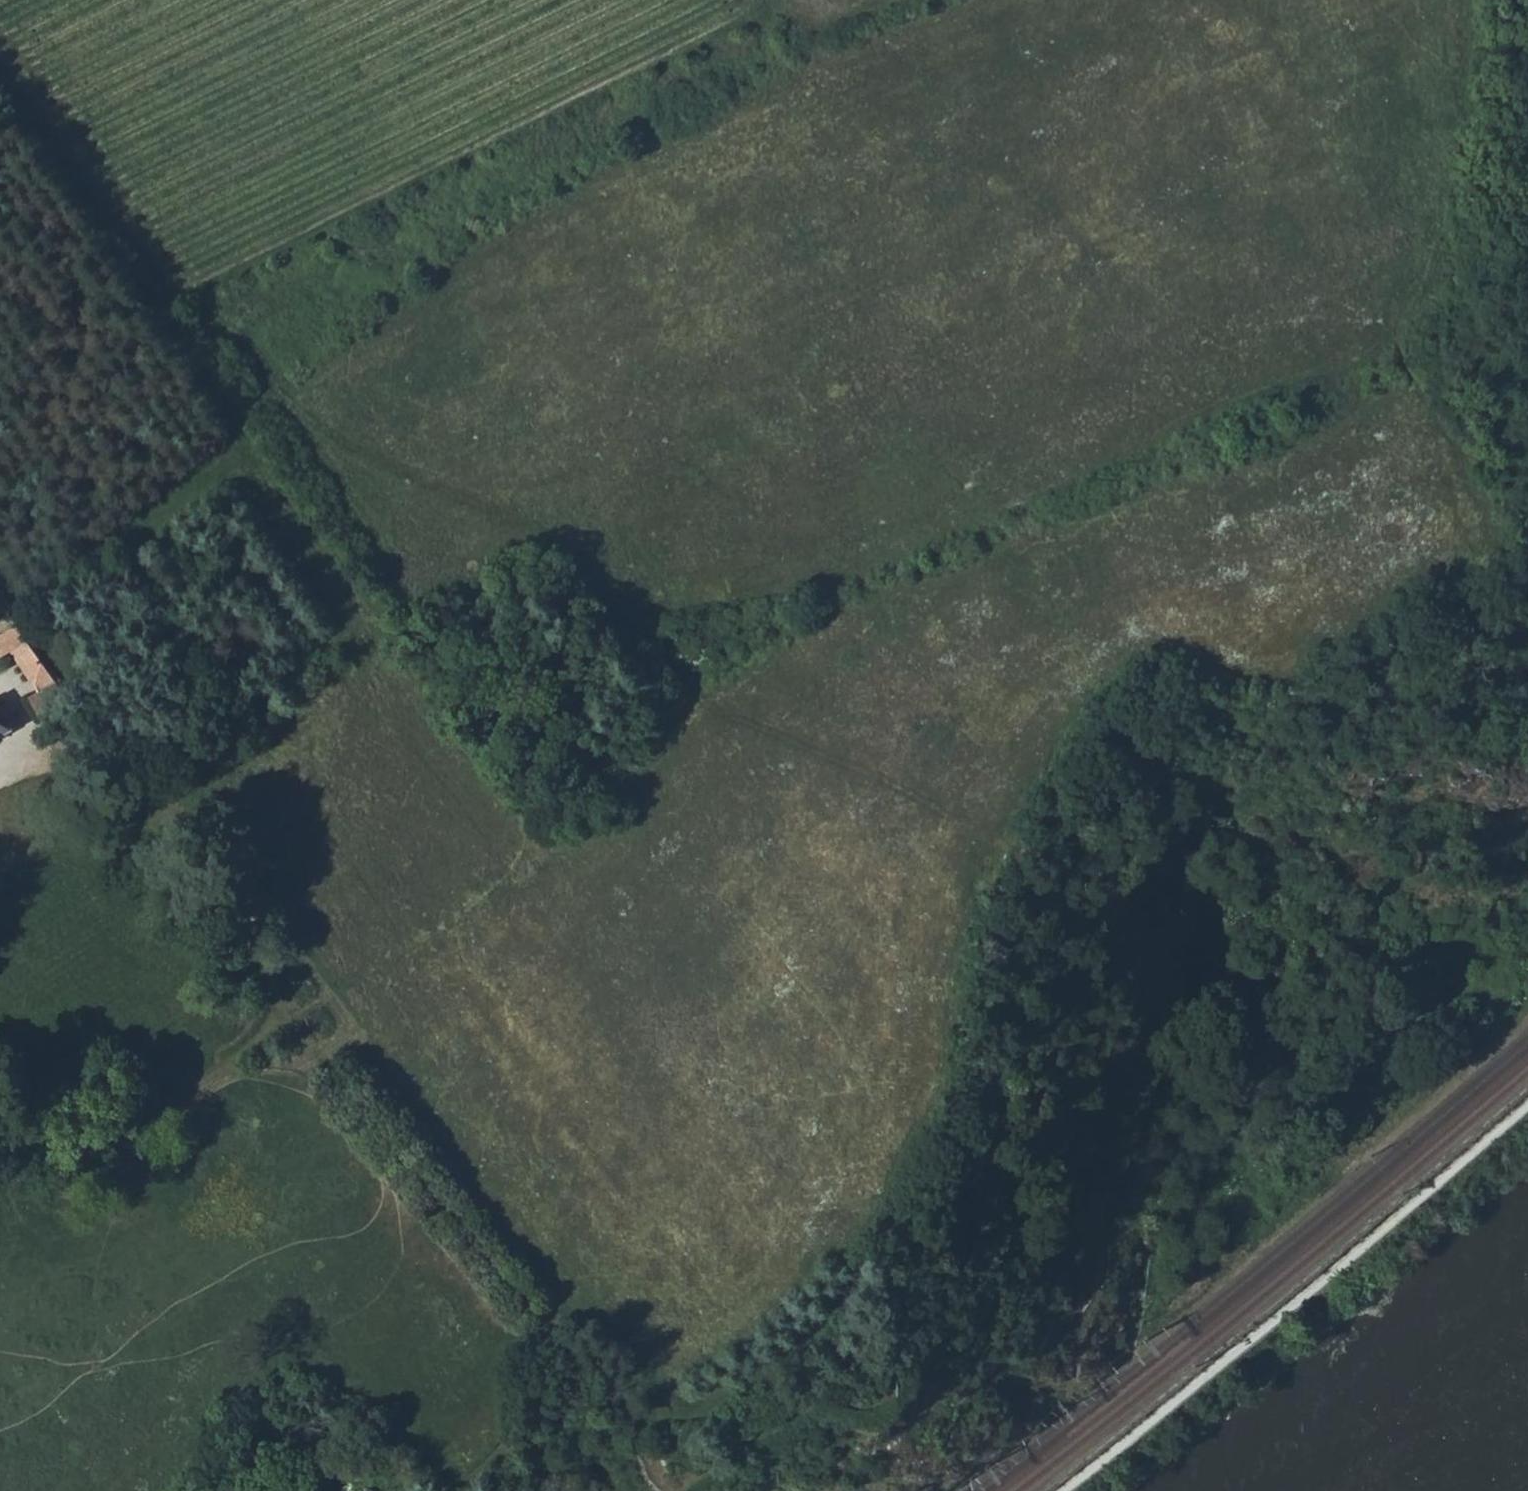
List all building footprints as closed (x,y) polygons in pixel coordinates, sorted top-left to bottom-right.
[(0,636),(0,658),(10,651),(30,679),(34,682),(38,693),(57,683),(27,641),(18,627),(0,636)] [(69,700),(57,683),(38,693),(30,698),(38,716),(69,700)] [(14,730),(0,706),(0,738),(14,730)]
